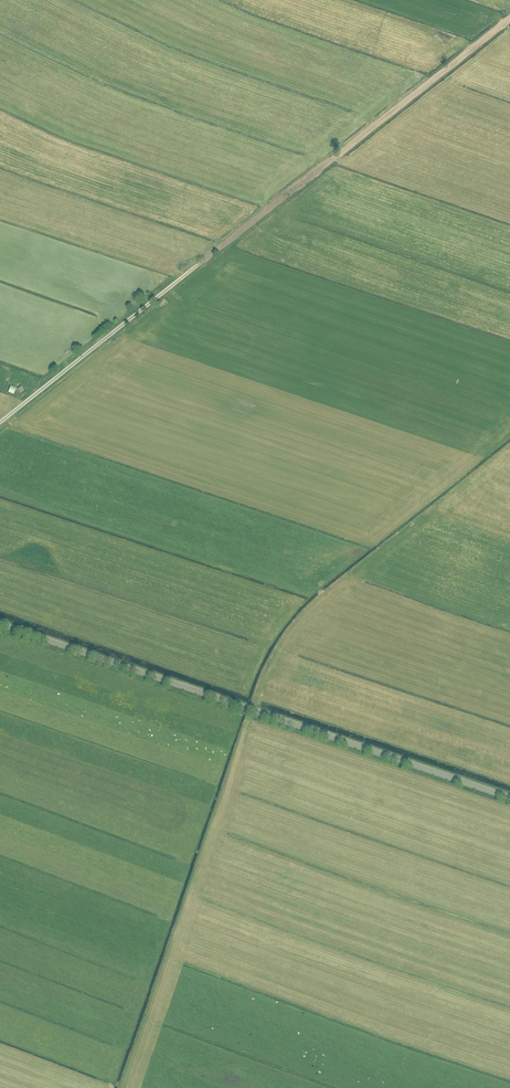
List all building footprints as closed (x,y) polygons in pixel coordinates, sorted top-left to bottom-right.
[(489,20),(484,25),(486,28),(492,22),(489,20)] [(18,396),(24,391),(20,387),(14,391),(18,396)]
